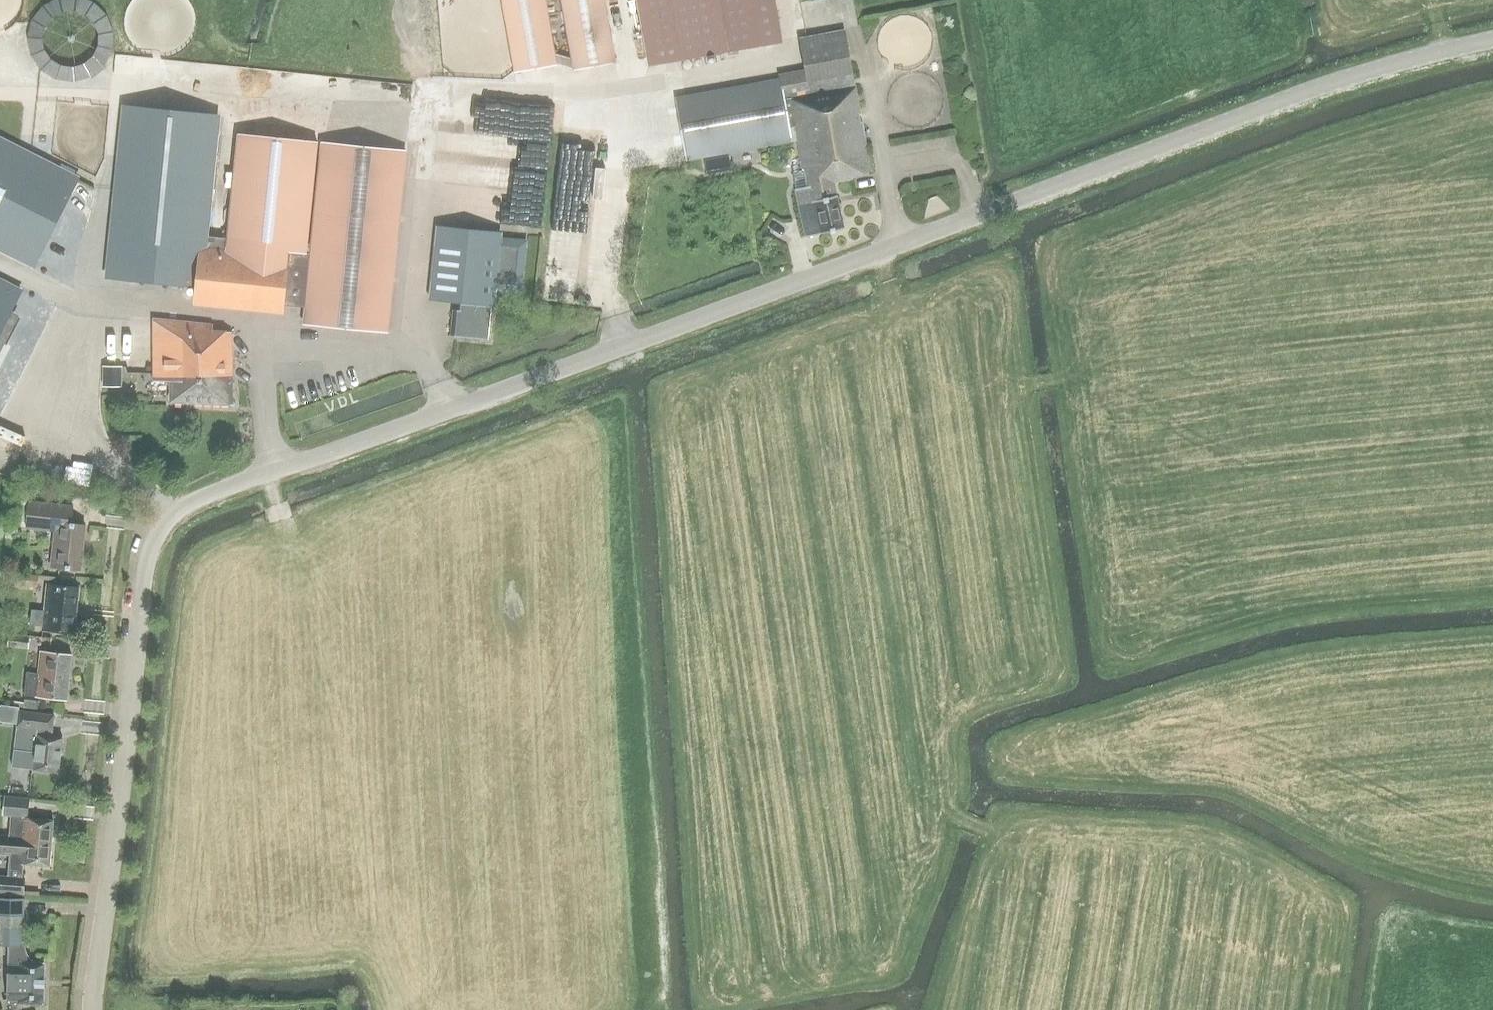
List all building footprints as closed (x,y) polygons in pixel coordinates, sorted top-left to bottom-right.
[(71,0),(49,0),(26,66),(97,90),(122,17),(71,0)] [(514,72),(556,64),(545,0),(502,0),(514,72)] [(606,0),(562,0),(574,69),(617,62),(606,0)] [(648,65),(727,51),(718,0),(637,0),(648,65)] [(768,0),(718,0),(727,51),(775,42),(768,0)] [(805,70),(778,75),(779,78),(779,79),(783,100),(855,85),(844,30),(800,38),(805,70)] [(855,85),(783,100),(779,79),(676,97),(687,160),(791,142),(789,128),(795,127),(802,170),(804,170),(807,187),(795,189),(805,237),(844,229),(835,182),(854,178),(854,176),(872,172),(855,85)] [(388,331),(406,152),(321,144),(310,240),(306,239),(317,143),(238,135),(227,238),(202,236),(214,115),(128,107),(111,277),(196,285),(195,300),(282,309),(283,304),(305,307),(303,323),(388,331)] [(75,179),(29,155),(29,156),(0,141),(0,247),(32,263),(75,179)] [(706,171),(731,167),(729,155),(704,160),(706,171)] [(486,189),(487,175),(451,172),(450,187),(486,189)] [(457,310),(454,336),(490,340),(495,286),(519,289),(524,242),(499,239),(499,232),(438,226),(431,295),(462,298),(461,310),(457,310)] [(20,292),(0,282),(0,332),(20,292)] [(169,404),(233,405),(231,331),(213,330),(213,324),(153,318),(152,382),(169,382),(169,404)] [(103,366),(103,386),(114,386),(114,366),(103,366)] [(81,569),(85,525),(71,523),(73,505),(29,501),(26,528),(54,531),(51,566),(81,569)] [(37,586),(38,576),(24,574),(23,584),(37,586)] [(79,587),(47,583),(42,629),(74,632),(79,587)] [(28,648),(29,636),(9,634),(8,646),(28,648)] [(37,673),(27,672),(24,695),(35,696),(66,700),(71,654),(40,651),(37,673)] [(38,701),(24,700),(23,706),(38,708),(38,701)] [(14,750),(36,752),(33,769),(58,772),(62,737),(49,735),(50,730),(52,730),(54,715),(19,710),(14,750)] [(28,798),(5,795),(3,814),(26,816),(28,798)] [(11,816),(10,836),(9,838),(21,839),(21,835),(32,836),(32,841),(51,843),(53,820),(11,816)] [(51,843),(32,841),(32,836),(21,835),(21,839),(9,838),(10,836),(0,835),(0,852),(10,853),(8,876),(0,875),(0,891),(22,893),(24,877),(21,877),(23,864),(49,866),(50,855),(51,843)] [(0,897),(0,915),(24,916),(24,898),(0,897)] [(19,947),(9,947),(9,966),(8,999),(18,999),(18,1003),(43,1003),(44,963),(19,963),(19,947)]
